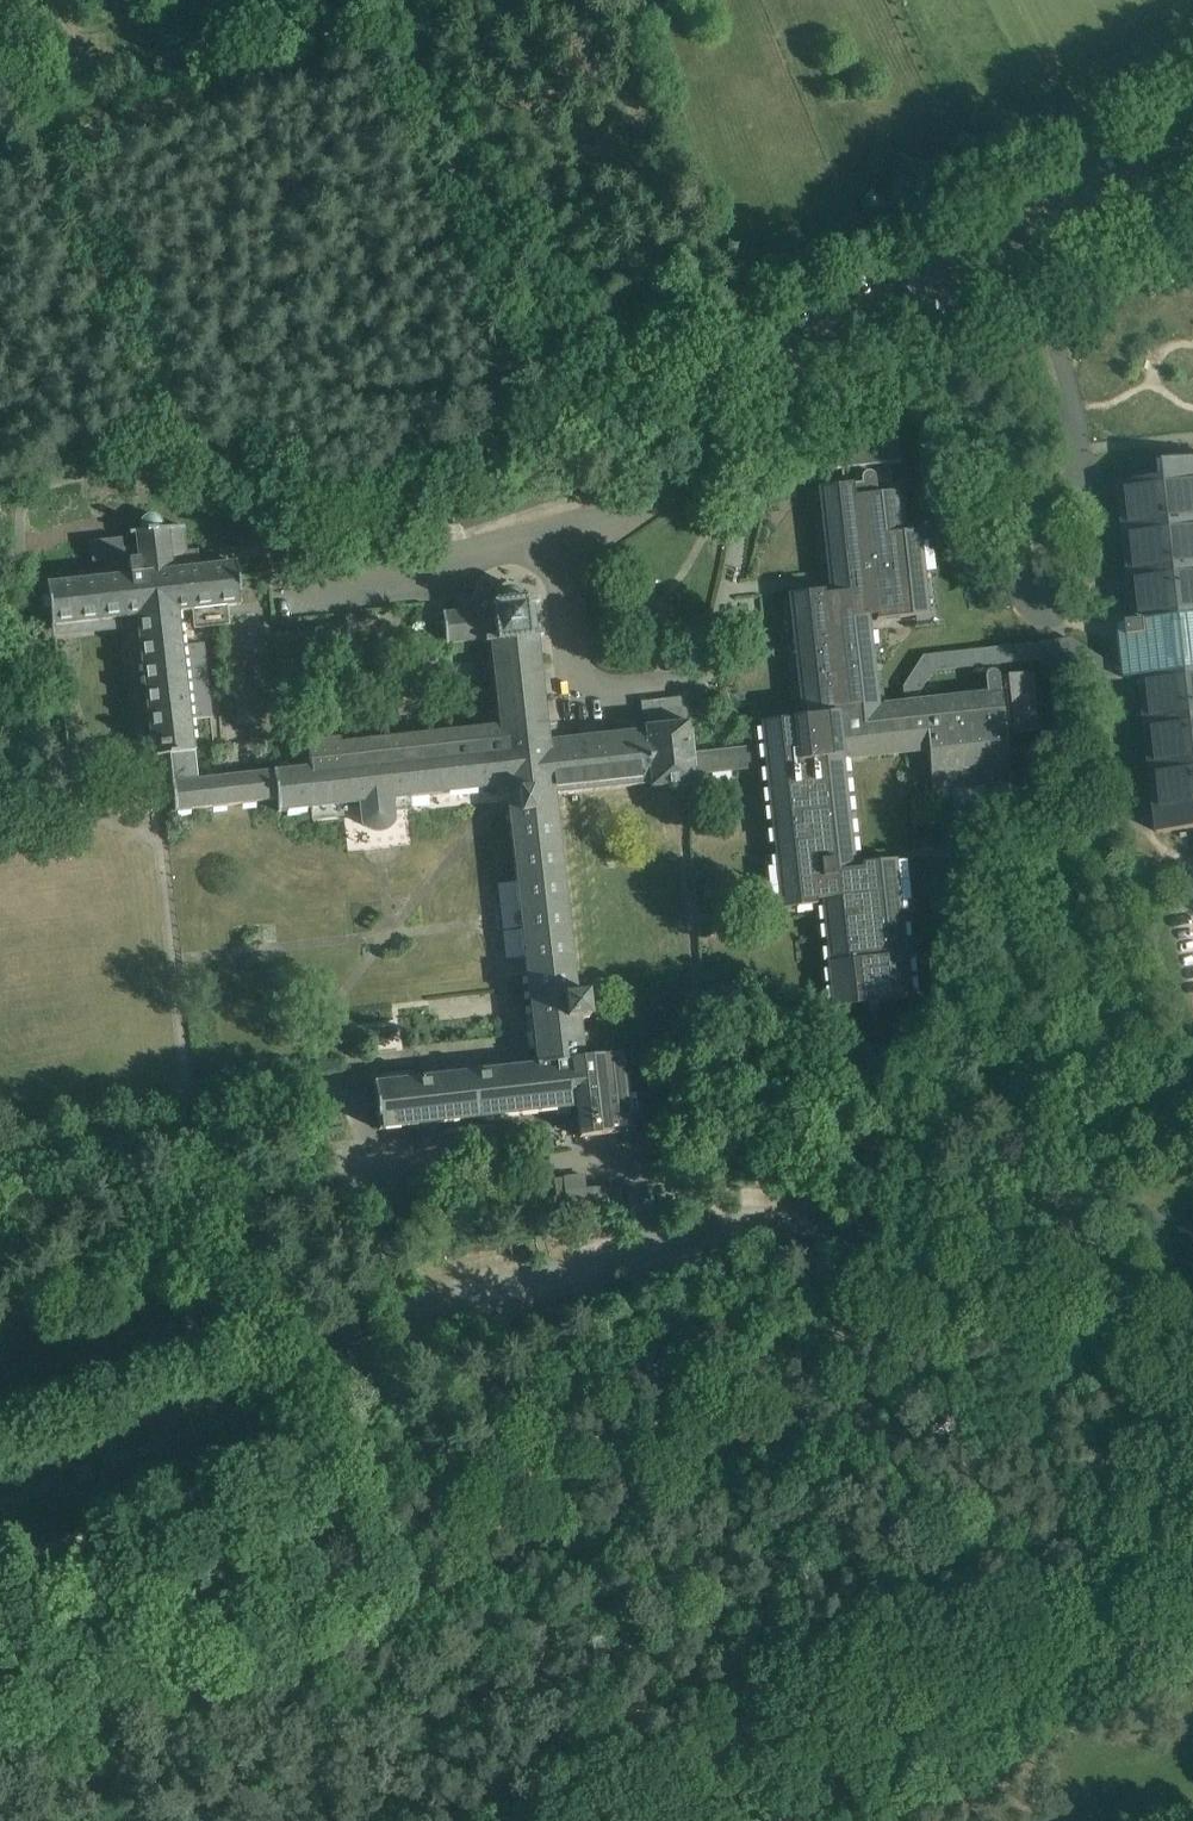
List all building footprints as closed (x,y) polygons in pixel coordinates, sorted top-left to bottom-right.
[(106,577),(46,584),(51,626),(136,616),(152,757),(167,755),(174,811),(276,800),(277,812),(361,802),(362,810),(363,824),(364,825),(364,826),(365,827),(365,828),(366,829),(367,830),(368,831),(369,831),(370,832),(371,832),(372,833),(374,833),(375,833),(376,834),(377,834),(378,833),(380,833),(381,833),(382,833),(383,832),(384,832),(385,831),(386,830),(387,829),(388,828),(389,827),(389,826),(390,825),(390,824),(391,823),(391,822),(391,820),(390,807),(389,799),(505,786),(536,1063),(419,1076),(373,1081),(379,1129),(442,1122),(576,1107),(579,1137),(629,1131),(620,1053),(584,1058),(579,1018),(589,1016),(586,993),(577,994),(554,794),(649,783),(649,788),(694,782),(693,771),(710,769),(712,782),(731,780),(729,767),(766,763),(783,906),(815,902),(815,898),(823,897),(832,971),(833,971),(834,980),(823,981),(826,1006),(908,997),(905,964),(894,966),(893,957),(894,957),(895,956),(896,956),(896,955),(897,955),(897,954),(898,953),(898,952),(898,951),(898,950),(898,949),(898,948),(898,947),(897,946),(897,945),(896,945),(896,944),(895,944),(902,943),(893,860),(861,864),(862,868),(853,869),(841,757),(927,748),(932,787),(1010,778),(1005,735),(1036,731),(1029,672),(998,676),(998,675),(997,674),(997,673),(996,673),(996,672),(995,672),(995,671),(994,671),(993,671),(992,671),(992,670),(991,670),(990,671),(989,671),(988,671),(988,672),(987,672),(986,673),(985,674),(985,675),(984,675),(984,676),(984,677),(984,678),(986,695),(877,707),(867,621),(908,616),(894,492),(876,494),(875,482),(890,480),(889,464),(900,462),(896,425),(849,430),(833,432),(829,432),(829,434),(830,440),(834,470),(850,468),(852,484),(844,485),(820,488),(831,594),(823,595),(822,590),(790,594),(799,718),(762,722),(765,747),(692,755),(688,722),(686,722),(686,717),(689,717),(688,704),(687,697),(642,702),(643,717),(644,722),(647,721),(648,726),(642,727),(643,730),(556,739),(555,723),(546,724),(539,661),(543,660),(540,632),(536,632),(533,604),(537,603),(536,599),(526,600),(526,599),(525,597),(525,596),(524,594),(523,593),(523,592),(522,591),(521,590),(520,589),(518,588),(517,587),(516,586),(514,586),(513,585),(511,585),(510,585),(509,585),(507,585),(506,585),(504,586),(503,586),(501,587),(500,587),(499,588),(498,589),(497,590),(496,591),(495,592),(494,594),(493,595),(493,596),(492,598),(492,599),(492,601),(492,602),(492,604),(480,605),(481,608),(442,613),(445,644),(484,640),(484,643),(489,642),(497,713),(490,714),(492,727),(339,744),(339,739),(307,742),(310,767),(197,779),(190,719),(211,717),(202,644),(182,646),(178,612),(240,605),(236,563),(199,567),(197,550),(186,551),(183,527),(163,529),(163,526),(163,525),(162,524),(162,523),(162,522),(161,521),(161,520),(160,519),(159,518),(158,518),(158,517),(157,517),(156,516),(155,516),(154,515),(153,515),(152,515),(151,515),(150,515),(149,515),(148,516),(147,516),(146,516),(145,517),(144,517),(143,518),(143,519),(142,519),(141,520),(141,521),(140,522),(140,523),(140,524),(139,525),(139,526),(139,527),(139,528),(140,531),(129,532),(130,535),(135,534),(136,548),(123,549),(122,538),(90,541),(90,545),(92,562),(104,561),(106,577)] [(397,444),(382,463),(392,470),(406,451),(397,444)] [(1118,624),(1124,679),(1141,677),(1148,677),(1162,812),(1156,813),(1155,813),(1157,832),(1192,828),(1192,459),(1165,462),(1159,463),(1161,479),(1126,482),(1141,621),(1135,622),(1118,624)] [(670,1156),(649,1159),(652,1182),(673,1179),(670,1156)] [(587,1188),(565,1190),(566,1214),(623,1210),(622,1186),(587,1188)] [(1181,1230),(1189,1252),(1192,1264),(1192,1225),(1181,1230)]
